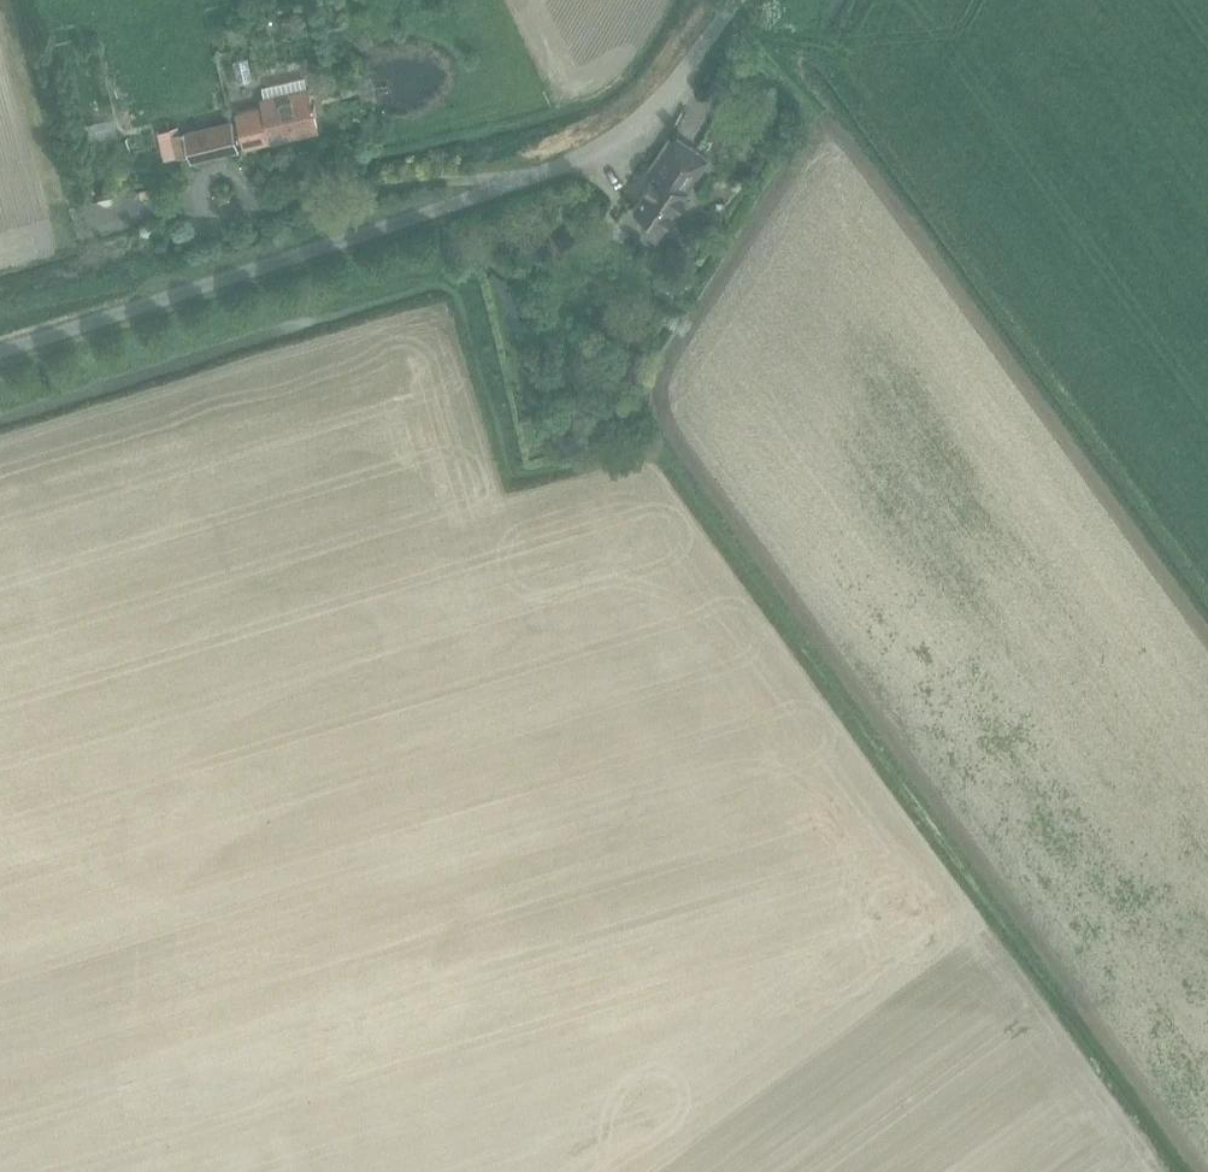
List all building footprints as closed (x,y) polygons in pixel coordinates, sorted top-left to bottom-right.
[(245,148),(271,142),(319,131),(309,88),(261,100),(263,108),(236,114),(245,148)] [(191,161),(238,150),(232,121),(184,133),(183,128),(179,129),(178,122),(156,127),(163,156),(188,150),(191,161)] [(687,190),(708,150),(671,131),(649,170),(655,174),(652,177),(651,177),(646,186),(647,186),(635,205),(651,215),(643,228),(657,237),(679,204),(680,205),(686,196),(684,195),(688,190),(687,190)]
